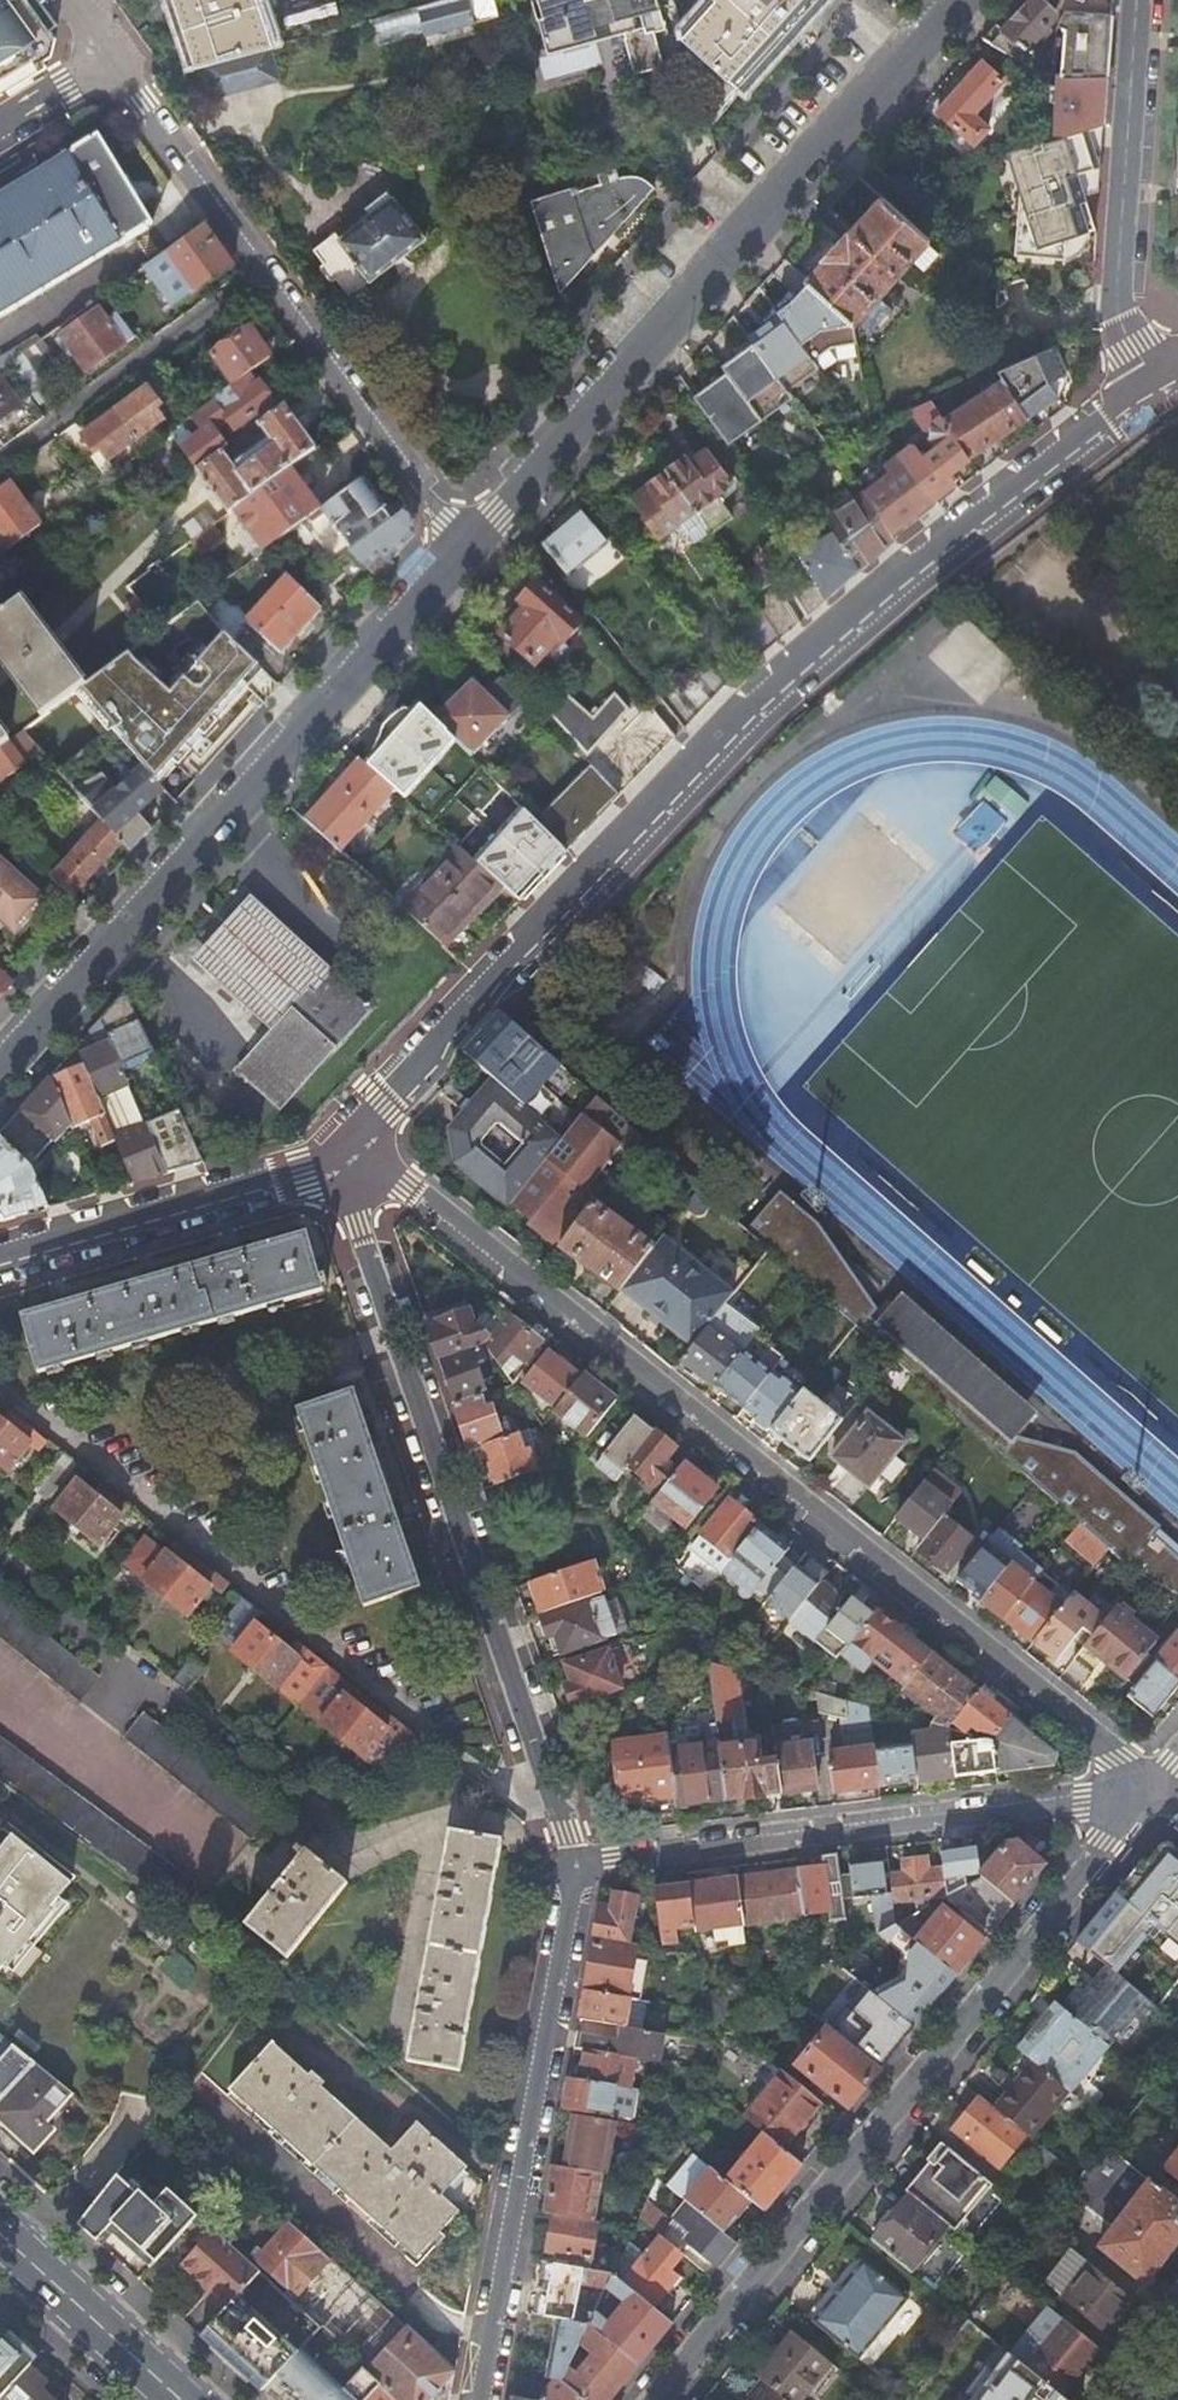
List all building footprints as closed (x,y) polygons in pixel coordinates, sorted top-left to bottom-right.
[(45,68),(41,62),(49,56),(53,38),(48,30),(56,25),(39,1),(38,0),(0,0),(0,94),(45,68)] [(198,66),(202,65),(220,60),(269,47),(272,46),(256,0),(174,0),(198,66)] [(424,34),(425,36),(468,25),(470,33),(476,32),(474,25),(477,24),(470,0),(450,0),(418,8),(424,34)] [(477,24),(498,17),(494,0),(470,0),(477,24)] [(542,19),(537,21),(546,55),(623,36),(626,41),(622,42),(631,77),(661,69),(652,33),(645,35),(640,16),(659,10),(656,0),(538,0),(542,19)] [(682,33),(707,119),(813,0),(712,0),(682,33)] [(1044,0),(1029,0),(1024,6),(1014,17),(1003,28),(998,22),(981,40),(1026,65),(1034,54),(1027,49),(1038,37),(1042,39),(1050,30),(1047,26),(1059,13),(1056,11),(1044,0)] [(1019,0),(1017,0),(1007,11),(1014,17),(1024,6),(1019,0)] [(1056,11),(1059,13),(1061,16),(1058,25),(1064,26),(1063,74),(1106,74),(1110,15),(1110,0),(1084,0),(1083,2),(1079,0),(1060,0),(1056,11)] [(418,8),(371,21),(379,47),(424,34),(418,8)] [(1040,74),(1052,74),(1052,70),(1052,67),(1053,63),(1053,58),(1058,41),(1052,38),(1038,72),(1040,74)] [(269,47),(220,60),(228,94),(278,81),(269,47)] [(220,60),(202,65),(211,98),(228,94),(220,60)] [(936,112),(938,113),(962,134),(973,144),(987,127),(974,115),(1002,81),(980,62),(936,112)] [(1102,122),(1106,74),(1063,74),(1052,74),(1040,74),(1039,79),(1043,81),(1043,141),(1102,122)] [(938,113),(934,117),(951,132),(958,138),(962,134),(938,113)] [(951,132),(934,117),(931,119),(949,136),(951,132)] [(1098,181),(1102,122),(1043,141),(1023,147),(1016,149),(1027,185),(1017,189),(1014,255),(1063,257),(1064,257),(1065,237),(1087,230),(1094,228),(1093,221),(1082,187),(1098,181)] [(1016,149),(1023,147),(1019,138),(1008,144),(1010,151),(1016,149)] [(1010,151),(1008,144),(992,145),(995,156),(1010,151)] [(995,156),(992,145),(979,149),(983,159),(995,156)] [(898,186),(894,183),(880,198),(927,239),(951,211),(940,172),(913,181),(898,186)] [(532,200),(560,292),(655,188),(641,180),(624,175),(580,189),(579,185),(532,200)] [(371,215),(392,199),(388,193),(366,209),(371,215)] [(371,215),(355,227),(353,228),(349,223),(315,249),(323,262),(320,267),(320,268),(323,272),(326,277),(329,280),(332,280),(336,278),(349,296),(424,238),(394,197),(392,199),(371,215)] [(927,239),(880,198),(807,280),(833,304),(854,322),(927,239)] [(349,219),(355,227),(371,215),(366,209),(366,207),(349,219)] [(218,249),(202,227),(144,269),(174,309),(232,267),(218,249)] [(1087,230),(1065,237),(1064,257),(1063,257),(1063,260),(1073,257),(1081,250),(1086,241),(1087,230)] [(833,304),(807,280),(784,306),(792,313),(810,329),(833,304)] [(784,306),(762,285),(744,305),(714,338),(698,357),(728,384),(752,356),(762,346),(792,313),(784,306)] [(123,345),(133,337),(118,316),(107,323),(98,310),(60,337),(86,372),(123,346),(123,345)] [(248,377),(270,361),(249,330),(214,356),(227,376),(231,381),(234,387),(248,377)] [(47,353),(41,343),(26,354),(33,363),(47,353)] [(767,350),(762,346),(752,356),(757,361),(767,350)] [(1060,375),(1048,348),(997,371),(1001,378),(1026,418),(1056,395),(1047,383),(1061,376),(1060,375)] [(1061,376),(1047,383),(1056,395),(1057,396),(1059,394),(1062,391),(1064,385),(1063,378),(1062,375),(1060,375),(1061,376)] [(234,387),(192,418),(183,424),(194,439),(180,450),(186,458),(202,446),(197,440),(226,419),(229,423),(236,431),(273,404),(259,385),(256,387),(248,377),(234,387)] [(1026,418),(1001,378),(967,401),(943,420),(968,457),(1026,418)] [(18,407),(0,381),(0,420),(18,407)] [(114,413),(135,442),(163,422),(156,412),(161,407),(148,388),(114,413)] [(968,458),(968,457),(943,420),(931,402),(909,412),(936,447),(922,458),(913,447),(909,446),(897,456),(885,465),(885,470),(889,474),(864,493),(871,505),(893,541),(895,540),(890,534),(934,499),(927,490),(949,473),(968,458)] [(315,451),(284,408),(257,427),(268,441),(274,449),(238,475),(233,467),(222,453),(196,472),(195,473),(212,495),(207,500),(210,504),(216,500),(228,515),(232,512),(291,469),(315,451)] [(107,462),(135,442),(114,413),(81,437),(95,455),(100,452),(107,462)] [(229,423),(226,419),(197,440),(202,446),(186,458),(196,472),(222,453),(229,448),(218,433),(229,423)] [(194,439),(183,424),(169,435),(180,450),(194,439)] [(48,459),(64,448),(58,438),(42,450),(48,459)] [(274,449),(268,441),(233,467),(238,475),(274,449)] [(684,456),(665,470),(696,511),(709,532),(710,533),(730,518),(716,498),(733,484),(707,450),(689,462),(684,456)] [(102,466),(107,462),(100,452),(95,455),(94,456),(102,466)] [(321,510),(291,469),(232,512),(264,553),(303,523),(321,510)] [(696,511),(665,470),(647,484),(651,490),(634,503),(660,538),(676,527),(687,541),(695,542),(709,532),(696,511)] [(957,482),(949,473),(927,490),(934,499),(957,482)] [(364,478),(321,510),(303,523),(326,554),(331,550),(339,561),(350,553),(389,523),(382,513),(386,509),(364,478)] [(651,490),(647,484),(634,493),(632,495),(632,497),(632,500),(633,501),(634,503),(651,490)] [(40,528),(11,488),(0,495),(0,541),(0,558),(40,528)] [(871,505),(864,493),(827,518),(834,529),(858,571),(893,541),(871,505)] [(414,517),(409,509),(389,523),(350,553),(366,570),(368,568),(380,556),(389,564),(414,536),(414,517)] [(192,542),(215,524),(206,513),(183,529),(192,542)] [(567,577),(606,545),(582,515),(543,548),(567,577)] [(834,529),(796,551),(807,570),(826,600),(858,571),(834,529)] [(79,551),(87,545),(80,536),(72,541),(79,551)] [(378,577),(389,564),(380,556),(368,568),(378,577)] [(826,600),(807,570),(786,583),(808,618),(826,602),(826,600)] [(301,590),(288,577),(246,625),(281,654),(321,611),(301,590)] [(564,645),(581,625),(537,585),(519,604),(524,610),(500,638),(534,667),(545,655),(549,659),(563,643),(564,645)] [(780,641),(798,626),(776,589),(755,601),(762,613),(780,641)] [(21,601),(0,617),(0,664),(42,719),(86,685),(21,601)] [(198,602),(158,631),(120,660),(154,700),(164,694),(183,709),(189,714),(219,681),(202,665),(227,638),(198,602)] [(756,661),(780,641),(762,613),(737,632),(756,661)] [(278,688),(227,638),(202,665),(219,681),(255,714),(278,688)] [(572,651),(564,645),(563,643),(549,659),(558,667),(572,651)] [(706,659),(661,701),(683,730),(726,686),(706,659)] [(103,673),(86,685),(42,719),(22,734),(28,741),(53,722),(83,756),(88,751),(113,733),(123,725),(138,713),(103,673)] [(446,734),(470,759),(523,705),(500,680),(498,682),(493,676),(479,690),(472,683),(433,721),(446,734)] [(538,707),(584,758),(627,713),(612,696),(590,720),(556,688),(538,707)] [(446,734),(433,721),(417,705),(373,752),(405,780),(446,734)] [(673,740),(647,708),(591,766),(596,771),(619,798),(673,740)] [(189,714),(183,709),(154,744),(161,750),(189,714)] [(211,763),(227,744),(189,714),(161,750),(154,744),(147,754),(140,763),(144,768),(154,781),(172,760),(196,779),(211,763)] [(53,722),(28,741),(40,753),(58,774),(83,756),(53,722)] [(147,754),(123,725),(113,733),(137,760),(140,763),(147,754)] [(0,730),(0,749),(10,742),(0,730)] [(72,789),(58,774),(40,753),(31,761),(62,797),(72,789)] [(480,769),(497,786),(511,771),(494,755),(480,769)] [(340,853),(395,792),(360,761),(305,821),(340,853)] [(154,781),(144,768),(118,791),(110,783),(103,775),(74,791),(97,817),(122,844),(130,853),(152,829),(138,814),(164,791),(154,781)] [(565,854),(619,798),(596,771),(540,830),(565,854)] [(519,903),(565,854),(540,830),(503,792),(486,810),(490,813),(479,824),(457,848),(501,887),(519,903)] [(490,813),(486,810),(475,820),(479,824),(490,813)] [(73,898),(122,844),(97,817),(92,822),(96,826),(51,877),(73,898)] [(0,847),(0,919),(11,930),(48,891),(0,847)] [(460,965),(468,956),(477,946),(459,929),(501,887),(457,848),(400,909),(460,965)] [(325,978),(329,983),(335,977),(250,899),(191,963),(272,1038),(325,978)] [(364,1014),(329,983),(325,978),(272,1038),(240,1074),(279,1109),(364,1014)] [(165,1174),(203,1164),(201,1160),(194,1144),(172,1097),(143,1110),(143,1100),(130,1073),(155,1062),(125,995),(115,1006),(101,1021),(110,1043),(110,1044),(165,1174)] [(507,1021),(500,1014),(488,1028),(508,1046),(495,1061),(475,1043),(464,1054),(508,1093),(563,1140),(596,1098),(507,1021)] [(134,1185),(165,1174),(110,1044),(110,1043),(101,1021),(94,1029),(90,1035),(98,1048),(81,1056),(85,1067),(117,1142),(134,1185)] [(102,1149),(117,1142),(85,1067),(52,1079),(71,1128),(73,1132),(93,1122),(99,1137),(97,1137),(102,1149)] [(71,1128),(52,1079),(51,1078),(24,1108),(20,1112),(52,1143),(54,1145),(71,1128)] [(450,1130),(457,1163),(473,1177),(507,1207),(563,1140),(494,1084),(492,1082),(474,1103),(472,1105),(464,1114),(450,1130)] [(607,1109),(596,1098),(563,1140),(512,1204),(522,1212),(534,1222),(538,1217),(567,1240),(593,1204),(641,1138),(630,1128),(616,1145),(593,1127),(607,1109)] [(460,1109),(464,1114),(472,1105),(468,1100),(460,1109)] [(20,1112),(0,1135),(0,1139),(15,1155),(21,1149),(28,1157),(34,1163),(52,1143),(20,1112)] [(194,1144),(201,1160),(215,1156),(208,1138),(194,1144)] [(47,1210),(37,1184),(31,1172),(22,1163),(15,1155),(0,1139),(0,1223),(47,1210)] [(28,1157),(21,1149),(15,1155),(22,1163),(28,1157)] [(98,1196),(117,1190),(103,1155),(83,1157),(98,1196)] [(47,1210),(65,1205),(53,1177),(37,1184),(47,1210)] [(588,1269),(620,1291),(621,1289),(652,1248),(593,1204),(567,1240),(561,1248),(588,1269)] [(531,1226),(560,1249),(561,1248),(567,1240),(538,1217),(534,1222),(531,1226)] [(319,1278),(307,1235),(240,1254),(238,1246),(225,1250),(227,1258),(153,1279),(151,1271),(138,1274),(141,1282),(67,1303),(65,1296),(54,1299),(56,1306),(22,1316),(39,1374),(322,1292),(321,1286),(326,1285),(323,1277),(319,1278)] [(652,1248),(621,1289),(647,1310),(649,1309),(651,1311),(658,1316),(665,1321),(667,1324),(666,1325),(693,1347),(727,1304),(734,1295),(661,1236),(652,1248)] [(427,1325),(439,1359),(478,1346),(485,1344),(508,1314),(500,1308),(491,1301),(472,1325),(467,1311),(427,1325)] [(1029,1420),(893,1301),(872,1323),(1009,1443),(1029,1420)] [(727,1304),(693,1347),(682,1361),(699,1375),(716,1388),(744,1351),(760,1330),(727,1304)] [(658,1316),(651,1311),(648,1315),(661,1325),(665,1321),(658,1316)] [(527,1330),(508,1314),(485,1344),(501,1367),(512,1353),(527,1367),(542,1348),(538,1344),(540,1340),(538,1339),(548,1332),(540,1326),(534,1321),(527,1330)] [(478,1346),(439,1359),(454,1405),(486,1394),(476,1365),(483,1362),(478,1346)] [(556,1408),(580,1379),(561,1364),(546,1351),(523,1381),(556,1408)] [(772,1374),(744,1351),(716,1388),(728,1398),(744,1410),(772,1374)] [(506,1367),(503,1370),(508,1377),(512,1371),(506,1367)] [(802,1394),(774,1372),(772,1374),(744,1410),(757,1421),(772,1433),(802,1394)] [(595,1391),(580,1379),(556,1408),(555,1410),(587,1437),(616,1401),(602,1390),(598,1387),(595,1391)] [(842,1420),(805,1391),(802,1394),(772,1433),(788,1446),(809,1462),(820,1448),(842,1420)] [(374,1424),(365,1426),(354,1393),(297,1411),(364,1608),(421,1588),(398,1522),(406,1519),(403,1508),(394,1511),(369,1437),(377,1435),(374,1424)] [(489,1393),(486,1394),(454,1405),(469,1450),(483,1445),(496,1441),(503,1439),(492,1406),(493,1406),(489,1393)] [(866,1413),(855,1404),(842,1420),(820,1448),(831,1457),(843,1467),(869,1488),(879,1476),(888,1482),(903,1464),(894,1456),(904,1443),(866,1413)] [(627,1464),(654,1431),(644,1424),(636,1416),(606,1451),(625,1467),(627,1464)] [(8,1473),(31,1444),(28,1442),(36,1431),(20,1418),(15,1423),(13,1421),(8,1426),(0,1420),(0,1467),(8,1473)] [(529,1430),(503,1439),(496,1441),(483,1445),(497,1484),(526,1475),(537,1471),(531,1452),(536,1450),(529,1430)] [(666,1442),(654,1431),(627,1464),(657,1489),(674,1467),(666,1460),(674,1448),(666,1442)] [(614,1481),(625,1467),(606,1451),(595,1464),(614,1481)] [(63,1453),(33,1493),(46,1503),(76,1464),(63,1453)] [(685,1526),(715,1489),(700,1477),(683,1463),(654,1501),(685,1526)] [(627,1468),(625,1467),(614,1481),(615,1482),(627,1468)] [(960,1495),(932,1472),(897,1517),(910,1528),(925,1540),(943,1516),(960,1495)] [(533,1495),(526,1475),(497,1484),(503,1504),(533,1495)] [(121,1518),(77,1484),(55,1511),(99,1547),(121,1518)] [(733,1557),(759,1523),(741,1509),(729,1500),(702,1534),(732,1558),(733,1557)] [(972,1540),(943,1516),(925,1540),(917,1550),(931,1561),(947,1574),(960,1559),(969,1566),(986,1545),(972,1540)] [(782,1541),(759,1523),(733,1557),(762,1582),(750,1595),(763,1605),(796,1564),(802,1557),(782,1541)] [(1017,1553),(1021,1549),(997,1530),(994,1534),(986,1545),(969,1566),(956,1582),(968,1592),(980,1600),(1009,1563),(1017,1553)] [(1177,1597),(1177,1561),(1150,1535),(1122,1564),(1138,1578),(1177,1597)] [(1041,1573),(1017,1553),(1009,1563),(980,1600),(990,1609),(1003,1620),(1033,1583),(1041,1573)] [(200,1581),(209,1571),(193,1558),(184,1568),(167,1555),(144,1582),(188,1617),(210,1589),(200,1581)] [(801,1569),(796,1564),(763,1605),(757,1613),(780,1632),(789,1620),(819,1583),(828,1573),(817,1565),(810,1559),(801,1569)] [(582,1600),(571,1568),(529,1583),(540,1614),(582,1600)] [(1070,1597),(1041,1573),(1033,1583),(1003,1620),(1019,1632),(1033,1643),(1059,1611),(1070,1597)] [(825,1582),(819,1583),(789,1620),(815,1641),(816,1639),(826,1628),(841,1609),(835,1605),(839,1599),(832,1593),(832,1588),(830,1586),(825,1582)] [(562,1654),(616,1635),(604,1597),(542,1618),(548,1638),(556,1636),(562,1654)] [(860,1604),(851,1597),(841,1609),(826,1628),(816,1639),(838,1656),(849,1642),(871,1614),(860,1604)] [(1090,1638),(1102,1624),(1070,1597),(1059,1611),(1033,1643),(1044,1651),(1056,1660),(1080,1630),(1090,1638)] [(79,1704),(100,1680),(0,1600),(0,1641),(79,1704)] [(905,1619),(882,1600),(871,1614),(849,1642),(905,1685),(930,1654),(908,1637),(897,1628),(905,1619)] [(1103,1662),(1126,1681),(1146,1655),(1155,1643),(1113,1609),(1102,1624),(1090,1638),(1084,1646),(1073,1660),(1083,1669),(1091,1676),(1103,1662)] [(300,1662),(256,1626),(233,1654),(278,1690),(300,1662)] [(1154,1661),(1177,1679),(1177,1635),(1177,1634),(1154,1661)] [(617,1677),(630,1672),(620,1646),(565,1665),(571,1683),(566,1686),(572,1705),(621,1688),(617,1677)] [(687,1657),(691,1668),(708,1662),(700,1652),(687,1657)] [(725,1653),(716,1665),(729,1668),(737,1671),(742,1664),(725,1653)] [(953,1672),(930,1654),(905,1685),(902,1690),(936,1717),(930,1725),(948,1730),(953,1723),(978,1691),(953,1672)] [(1126,1681),(1134,1688),(1127,1696),(1144,1711),(1149,1704),(1158,1710),(1177,1685),(1177,1679),(1154,1661),(1146,1655),(1126,1681)] [(172,1683),(187,1695),(207,1670),(193,1658),(172,1683)] [(716,1665),(708,1662),(717,1733),(732,1731),(731,1718),(735,1718),(729,1668),(716,1665)] [(331,1668),(301,1706),(323,1724),(322,1725),(367,1760),(398,1721),(396,1720),(375,1703),(331,1668)] [(991,1702),(978,1691),(953,1723),(968,1735),(973,1729),(982,1735),(996,1736),(1011,1718),(991,1702)] [(867,1707),(814,1692),(817,1714),(839,1719),(842,1739),(871,1734),(867,1707)] [(889,1695),(876,1710),(885,1712),(895,1699),(889,1695)] [(1152,1717),(1158,1710),(1149,1704),(1144,1711),(1152,1717)] [(271,1817),(143,1714),(123,1739),(252,1841),(271,1817)] [(996,1736),(992,1742),(995,1772),(1053,1764),(1054,1753),(1029,1733),(1011,1718),(996,1736)] [(800,1722),(771,1725),(773,1749),(775,1749),(776,1762),(780,1791),(781,1795),(814,1790),(809,1746),(788,1747),(788,1743),(803,1741),(800,1722)] [(968,1735),(953,1723),(948,1730),(949,1730),(968,1735)] [(928,1733),(911,1736),(913,1745),(917,1778),(918,1786),(934,1784),(934,1781),(955,1778),(949,1730),(948,1730),(930,1725),(928,1733)] [(407,1728),(406,1728),(375,1767),(386,1776),(393,1768),(418,1737),(407,1728)] [(968,1735),(992,1742),(996,1736),(982,1735),(973,1729),(968,1735)] [(995,1772),(992,1742),(968,1735),(949,1730),(955,1778),(995,1772)] [(732,1731),(717,1733),(718,1745),(719,1748),(733,1746),(731,1739),(733,1739),(732,1731)] [(669,1751),(667,1738),(613,1745),(619,1804),(674,1797),(669,1751)] [(189,1919),(208,1894),(0,1740),(0,1779),(189,1919)] [(733,1746),(719,1748),(726,1799),(743,1797),(744,1799),(763,1797),(764,1794),(780,1791),(776,1762),(769,1764),(769,1758),(758,1759),(756,1743),(733,1746)] [(718,1745),(669,1751),(674,1797),(676,1805),(726,1799),(719,1748),(718,1745)] [(913,1745),(873,1750),(879,1787),(908,1784),(908,1780),(917,1778),(913,1745)] [(873,1750),(873,1749),(828,1755),(834,1793),(879,1787),(873,1750)] [(676,1805),(674,1797),(619,1804),(620,1813),(676,1805)] [(461,2072),(504,1840),(450,1831),(407,2063),(461,2072)] [(6,1969),(10,1972),(11,1970),(55,1917),(51,1914),(62,1900),(73,1886),(16,1839),(0,1858),(0,1976),(6,1969)] [(988,1864),(979,1866),(980,1875),(981,1879),(1013,1906),(1045,1867),(1016,1843),(1004,1844),(988,1864)] [(976,1849),(941,1854),(943,1870),(945,1885),(965,1882),(965,1876),(980,1875),(979,1866),(976,1849)] [(349,1885),(305,1852),(246,1927),(288,1961),(349,1885)] [(822,1869),(798,1872),(803,1917),(827,1914),(829,1924),(846,1922),(841,1883),(838,1855),(821,1857),(822,1869)] [(904,1875),(889,1877),(892,1895),(893,1904),(946,1898),(945,1885),(943,1870),(928,1871),(926,1860),(903,1862),(904,1875)] [(881,1920),(883,1933),(896,1926),(893,1904),(892,1895),(887,1896),(883,1862),(850,1866),(854,1900),(878,1897),(880,1907),(875,1908),(876,1921),(881,1920)] [(798,1872),(737,1880),(736,1880),(742,1926),(743,1926),(803,1919),(803,1917),(798,1872)] [(1131,1915),(1169,1946),(1150,1970),(1142,1964),(1125,1983),(1154,2007),(1157,2009),(1173,1989),(1177,1982),(1177,1882),(1166,1872),(1148,1894),(1140,1895),(1131,1905),(1132,1913),(1131,1915)] [(945,1885),(946,1898),(981,1879),(980,1875),(965,1876),(965,1882),(945,1885)] [(981,1879),(946,1898),(990,1934),(1013,1906),(981,1879)] [(694,1928),(695,1932),(727,1928),(729,1945),(743,1943),(740,1926),(742,1926),(736,1880),(689,1886),(694,1928)] [(659,1932),(694,1928),(689,1886),(655,1891),(659,1932)] [(599,1906),(594,1938),(628,1944),(636,1900),(614,1896),(612,1909),(599,1906)] [(71,1907),(62,1900),(51,1914),(55,1917),(11,1970),(15,1974),(71,1907)] [(915,1915),(896,1926),(957,1976),(983,1943),(964,1927),(967,1923),(961,1918),(958,1922),(943,1910),(928,1927),(915,1915)] [(155,1922),(145,1936),(170,1956),(181,1943),(155,1922)] [(594,1938),(585,1991),(627,1999),(637,1946),(628,1944),(594,1938)] [(629,1999),(639,2001),(649,1948),(637,1946),(627,1999),(629,1999)] [(1081,1990),(1064,2011),(1108,2046),(1132,2017),(1140,2024),(1154,2007),(1125,1983),(1108,1969),(1087,1995),(1081,1990)] [(627,1999),(585,1991),(579,2020),(622,2027),(624,2028),(629,1999),(627,1999)] [(639,2001),(629,1999),(624,2028),(640,2031),(645,2002),(639,2001)] [(1058,2006),(1020,2052),(1032,2062),(1067,2091),(1070,2093),(1108,2046),(1064,2011),(1058,2006)] [(244,2019),(201,2075),(411,2266),(435,2239),(458,2215),(446,2202),(441,2198),(463,2174),(467,2170),(417,2124),(392,2152),(321,2088),(325,2084),(312,2073),(308,2077),(244,2019)] [(577,2033),(574,2049),(586,2051),(636,2060),(657,2063),(662,2035),(640,2031),(624,2028),(622,2027),(619,2041),(577,2033)] [(881,2069),(829,2027),(797,2067),(848,2110),(881,2069)] [(12,2048),(0,2038),(0,2062),(12,2048)] [(33,2065),(12,2048),(0,2062),(0,2101),(33,2065)] [(586,2051),(580,2080),(617,2087),(631,2089),(636,2060),(586,2051)] [(1032,2062),(995,2110),(1026,2136),(1030,2139),(1067,2091),(1032,2062)] [(71,2096),(33,2065),(0,2101),(0,2122),(34,2153),(52,2133),(45,2125),(71,2096)] [(783,2072),(745,2120),(765,2136),(783,2151),(822,2104),(783,2072)] [(569,2079),(564,2108),(632,2120),(637,2090),(631,2089),(617,2087),(580,2080),(569,2079)] [(1124,2106),(1133,2113),(1142,2103),(1132,2096),(1124,2106)] [(995,2110),(981,2099),(955,2133),(1000,2169),(1026,2136),(995,2110)] [(575,2116),(565,2170),(601,2176),(605,2177),(615,2123),(608,2122),(575,2116)] [(765,2136),(727,2182),(753,2203),(765,2213),(802,2167),(783,2151),(765,2136)] [(1081,2180),(1070,2193),(1115,2229),(1099,2250),(1146,2286),(1177,2245),(1177,2203),(1107,2146),(1081,2180)] [(945,2147),(907,2194),(910,2197),(949,2228),(956,2233),(967,2220),(994,2186),(976,2172),(949,2150),(945,2147)] [(694,2155),(666,2187),(692,2209),(725,2236),(753,2203),(727,2182),(694,2155)] [(1166,2171),(1177,2181),(1177,2157),(1166,2171)] [(554,2168),(545,2215),(553,2217),(592,2224),(601,2176),(565,2170),(554,2168)] [(467,2178),(463,2174),(441,2198),(446,2202),(467,2178)] [(156,2264),(185,2233),(139,2192),(111,2223),(156,2264)] [(895,2217),(873,2244),(911,2275),(949,2228),(910,2197),(908,2200),(895,2217)] [(895,2217),(908,2200),(902,2200),(894,2210),(895,2217)] [(646,2205),(640,2219),(645,2223),(661,2236),(664,2239),(674,2229),(646,2205)] [(725,2236),(692,2209),(683,2219),(697,2230),(687,2242),(719,2268),(737,2246),(725,2236)] [(553,2217),(545,2264),(552,2265),(588,2272),(597,2225),(592,2224),(553,2217)] [(674,2230),(687,2242),(697,2230),(683,2219),(674,2230)] [(967,2220),(956,2233),(961,2237),(972,2224),(967,2220)] [(108,2227),(152,2268),(156,2264),(111,2223),(108,2227)] [(398,2399),(450,2399),(455,2373),(291,2224),(256,2261),(287,2289),(283,2294),(322,2330),(360,2365),(384,2386),(398,2399)] [(237,2299),(260,2273),(214,2231),(177,2270),(206,2296),(224,2313),(237,2299)] [(661,2236),(623,2284),(642,2299),(654,2310),(680,2278),(673,2271),(685,2256),(664,2239),(661,2236)] [(435,2239),(411,2266),(417,2271),(440,2244),(435,2239)] [(859,2361),(908,2299),(863,2263),(814,2324),(859,2361)] [(558,2322),(591,2328),(597,2316),(579,2312),(583,2286),(608,2291),(608,2290),(614,2277),(588,2272),(552,2265),(543,2319),(558,2322)] [(1135,2301),(1091,2265),(1078,2282),(1074,2279),(1062,2296),(1109,2335),(1135,2301)] [(304,2350),(322,2330),(283,2294),(260,2273),(237,2299),(250,2310),(255,2305),(304,2350)] [(597,2316),(591,2328),(639,2367),(673,2325),(654,2310),(642,2299),(623,2284),(614,2277),(608,2290),(627,2305),(611,2328),(597,2316)] [(224,2313),(206,2296),(201,2300),(220,2317),(224,2313)] [(299,2356),(304,2350),(255,2305),(250,2310),(299,2356)] [(558,2322),(548,2381),(558,2383),(566,2385),(572,2370),(582,2348),(591,2328),(558,2322)] [(1067,2322),(1029,2370),(1062,2396),(1099,2349),(1067,2322)] [(566,2385),(585,2399),(612,2399),(639,2367),(591,2328),(582,2348),(593,2357),(580,2376),(572,2370),(566,2385)] [(0,2334),(0,2399),(29,2369),(32,2364),(0,2334)] [(757,2379),(764,2384),(783,2399),(802,2399),(821,2377),(827,2382),(837,2369),(793,2334),(778,2352),(777,2351),(768,2363),(769,2364),(757,2379)] [(384,2386),(360,2365),(339,2387),(314,2365),(291,2389),(303,2399),(371,2399),(384,2386)] [(0,2399),(1,2399),(52,2399),(57,2394),(29,2369),(0,2399)] [(566,2385),(558,2383),(545,2399),(585,2399),(566,2385)] [(764,2384),(751,2399),(783,2399),(764,2384)] [(384,2386),(371,2399),(398,2399),(384,2386)]
